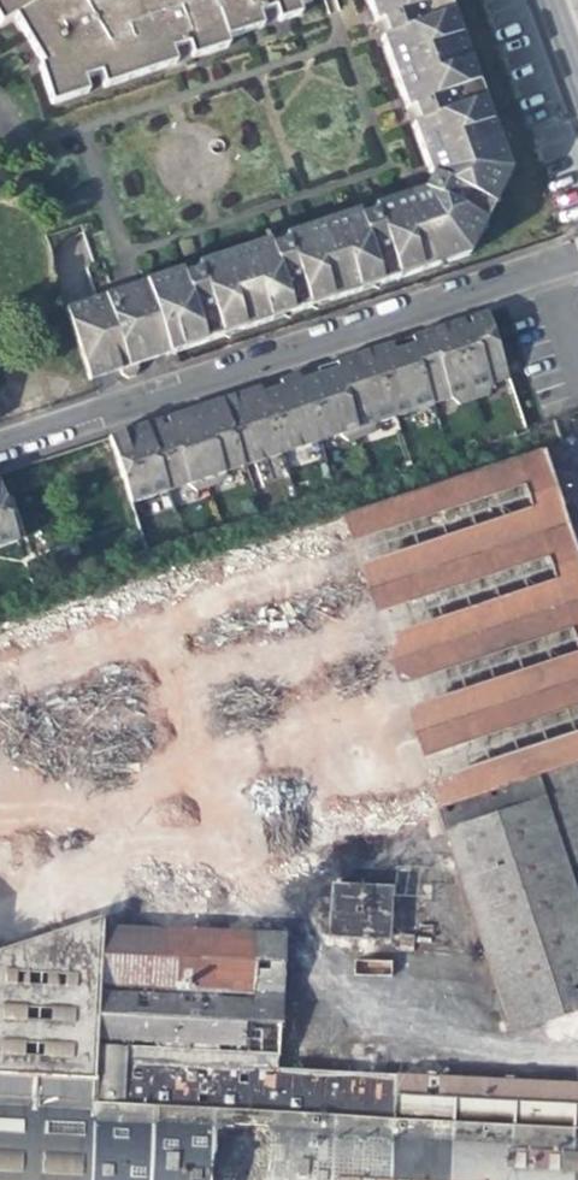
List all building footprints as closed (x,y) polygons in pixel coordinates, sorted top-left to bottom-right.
[(4,28),(18,20),(41,60),(38,61),(51,97),(87,85),(82,70),(99,65),(104,80),(197,50),(228,40),(226,33),(274,18),(298,10),(295,0),(296,0),(126,0),(125,5),(109,0),(0,0),(0,21),(4,28)] [(456,0),(370,0),(384,43),(406,109),(428,175),(426,181),(423,187),(371,204),(295,228),(190,262),(145,276),(168,347),(468,249),(511,165),(456,0)] [(156,351),(168,347),(145,276),(130,281),(116,285),(139,357),(156,351)] [(140,363),(139,357),(116,285),(108,288),(95,292),(119,364),(120,367),(128,374),(138,370),(140,363)] [(105,368),(119,364),(95,292),(82,296),(64,302),(78,344),(88,374),(105,368)] [(452,326),(476,400),(491,395),(490,386),(510,380),(487,315),(469,321),(452,326)] [(461,405),(476,400),(452,326),(433,333),(412,339),(433,405),(455,398),(461,405)] [(396,417),(433,405),(412,339),(394,345),(375,351),(396,417)] [(376,423),(396,417),(375,351),(357,357),(339,363),(362,438),(377,433),(376,423)] [(348,442),(362,438),(339,363),(319,370),(320,376),(303,382),(322,441),(341,435),(348,442)] [(283,454),(322,441),(303,382),(300,376),(290,379),(281,382),(283,388),(264,394),(283,454)] [(223,401),(244,466),(283,454),(264,394),(262,388),(248,393),(223,401)] [(186,413),(210,488),(226,483),(224,473),(244,466),(223,401),(207,406),(186,413)] [(147,426),(168,492),(189,485),(195,492),(210,488),(186,413),(170,418),(147,426)] [(109,438),(131,504),(168,492),(147,426),(134,430),(109,438)] [(495,1030),(577,1012),(577,872),(576,863),(577,862),(577,523),(563,453),(342,501),(350,536),(427,519),(432,543),(362,558),(375,619),(383,617),(399,689),(405,687),(421,758),(434,755),(495,1030)] [(20,540),(0,479),(0,546),(20,540)] [(328,936),(392,936),(393,883),(329,882),(328,936)] [(284,1074),(284,929),(0,929),(0,1179),(577,1179),(577,1075),(284,1074)]
